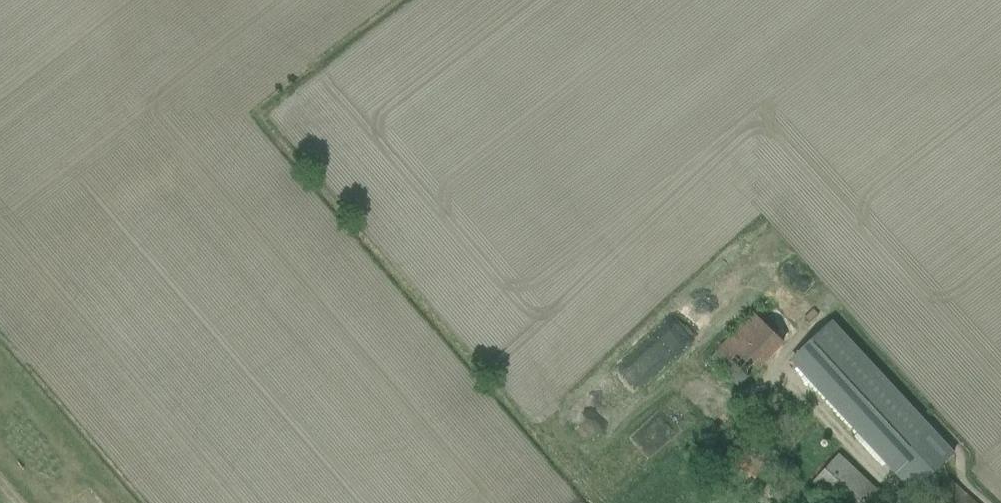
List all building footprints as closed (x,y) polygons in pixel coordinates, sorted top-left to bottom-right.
[(714,349),(745,377),(779,340),(749,312),(714,349)] [(954,454),(831,322),(793,357),(916,489),(954,454)] [(835,502),(890,502),(838,454),(813,482),(835,502)]
